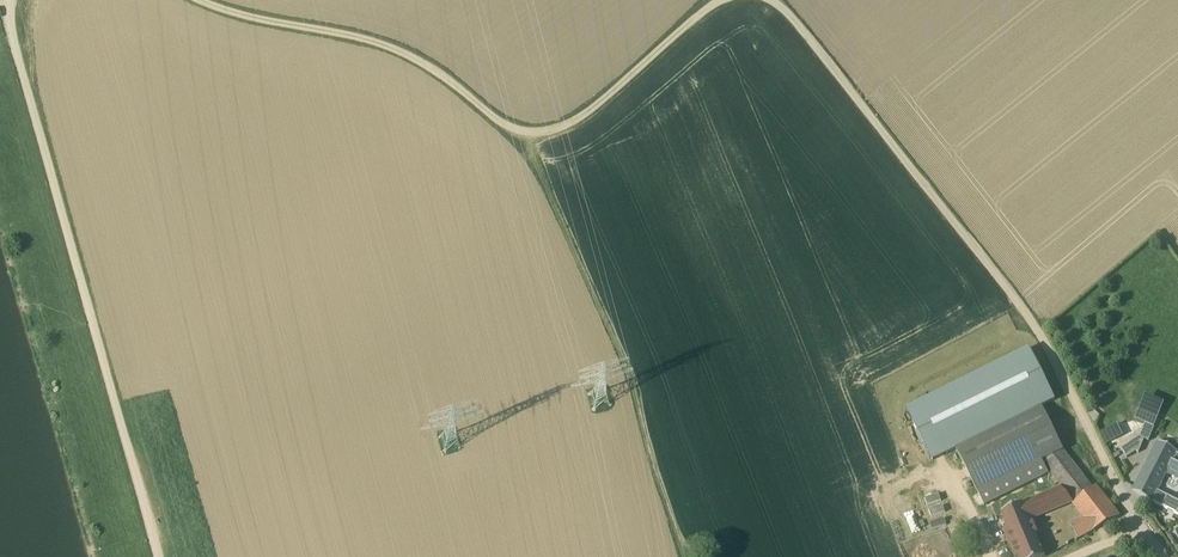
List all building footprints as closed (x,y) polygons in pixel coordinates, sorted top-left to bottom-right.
[(957,449),(1043,407),(1056,400),(1030,347),(906,409),(933,462),(957,449)] [(1050,473),(1042,461),(1063,450),(1043,407),(957,449),(979,493),(985,505),(1050,473)] [(1154,428),(1158,418),(1150,415),(1146,424),(1145,425),(1146,425),(1146,424),(1154,428)] [(1127,458),(1136,452),(1139,453),(1145,439),(1140,437),(1121,449),(1127,458)] [(1177,453),(1177,452),(1159,442),(1140,477),(1139,480),(1133,491),(1152,502),(1153,501),(1154,502),(1167,509),(1167,508),(1168,509),(1176,513),(1177,515),(1177,501),(1158,491),(1167,473),(1177,479),(1177,454),(1177,453)] [(1050,473),(1061,487),(1072,504),(1093,488),(1064,450),(1063,450),(1042,461),(1050,473)] [(1082,516),(1070,523),(1073,528),(1079,539),(1121,516),(1096,485),(1093,488),(1072,504),(1082,516)] [(1061,487),(1023,503),(1024,504),(1001,514),(1007,528),(1003,530),(1015,556),(1019,556),(1045,556),(1046,556),(1037,535),(1040,534),(1035,520),(1072,504),(1061,487)] [(922,497),(926,516),(945,512),(940,493),(922,497)] [(944,517),(927,523),(930,530),(947,524),(944,517)]
